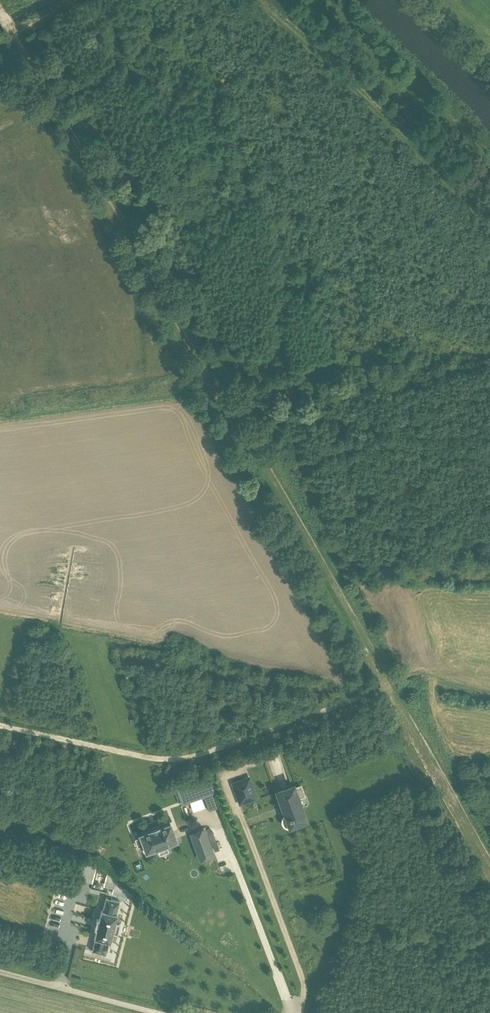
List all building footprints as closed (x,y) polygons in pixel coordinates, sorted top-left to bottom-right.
[(117,784),(115,778),(109,779),(110,786),(117,784)] [(241,795),(243,802),(255,797),(251,785),(248,786),(246,779),(234,784),(238,796),(241,795)] [(182,804),(200,798),(194,780),(176,787),(182,804)] [(300,822),(305,820),(297,798),(304,796),(301,787),(301,786),(291,790),(290,787),(278,792),(286,814),(285,814),(285,815),(284,816),(283,816),(283,817),(282,818),(282,819),(281,820),(281,821),(282,822),(282,823),(282,824),(283,825),(283,826),(284,826),(285,827),(286,827),(286,828),(287,828),(288,828),(289,828),(290,828),(291,828),(300,824),(300,822)] [(144,844),(147,852),(157,848),(167,845),(166,844),(177,841),(170,824),(160,827),(159,826),(150,829),(150,831),(140,835),(141,837),(135,839),(138,847),(144,844)] [(192,834),(201,859),(212,855),(203,830),(192,834)] [(116,880),(113,893),(131,898),(132,894),(116,880)] [(95,938),(92,951),(106,955),(109,942),(111,942),(113,934),(118,935),(120,924),(116,923),(118,914),(117,914),(120,901),(106,898),(103,910),(101,910),(99,919),(97,918),(94,929),(96,929),(94,938),(95,938)]
